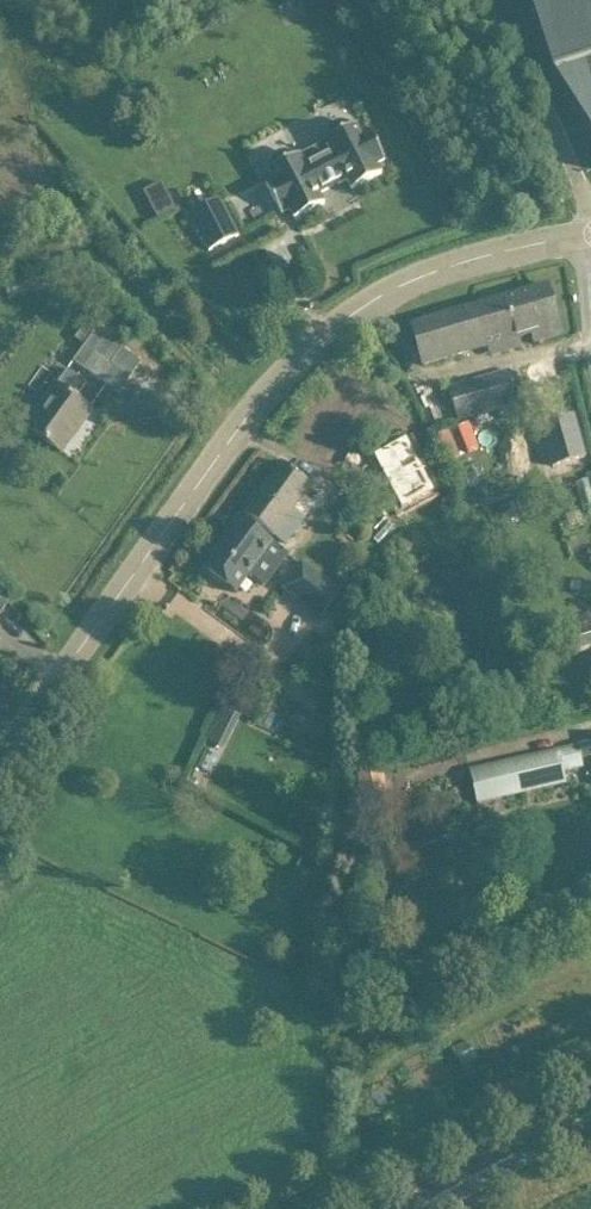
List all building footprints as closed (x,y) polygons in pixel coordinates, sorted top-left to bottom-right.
[(539,34),(551,71),(590,133),(590,18),(539,34)] [(272,159),(270,169),(276,180),(267,185),(282,214),(290,210),(295,220),(325,204),(320,194),(347,180),(352,190),(382,174),(377,165),(385,160),(370,131),(363,135),(357,124),(353,125),(346,120),(337,121),(329,128),(327,139),(332,150),(306,164),(298,154),(297,153),(287,149),(278,152),(272,159)] [(177,208),(163,181),(143,192),(158,219),(177,208)] [(239,236),(228,215),(219,197),(189,212),(210,251),(239,236)] [(22,283),(5,287),(7,298),(24,294),(22,283)] [(547,285),(472,307),(485,350),(533,336),(535,343),(562,335),(547,285)] [(485,350),(472,307),(412,324),(419,347),(425,368),(485,350)] [(122,349),(102,335),(96,331),(73,362),(119,395),(130,379),(111,365),(122,349)] [(57,384),(40,407),(26,427),(62,452),(93,410),(76,399),(87,383),(68,369),(57,385),(57,384)] [(459,419),(520,402),(511,372),(450,389),(459,419)] [(587,466),(576,424),(544,433),(555,474),(587,466)] [(408,436),(374,453),(402,509),(436,492),(408,436)] [(281,462),(240,519),(288,554),(284,550),(307,520),(295,511),(314,487),(300,477),(281,462)] [(503,507),(503,508),(503,509),(503,510),(504,511),(504,512),(504,513),(505,514),(506,515),(507,516),(508,516),(508,517),(509,517),(510,518),(511,518),(512,518),(513,518),(514,518),(515,518),(516,517),(517,517),(518,516),(519,516),(519,515),(520,515),(521,514),(521,513),(522,512),(522,511),(522,510),(522,509),(522,508),(522,507),(522,506),(522,505),(522,504),(521,504),(521,503),(520,502),(519,501),(518,500),(517,500),(516,499),(515,499),(514,499),(513,499),(512,499),(511,499),(510,499),(509,499),(508,500),(507,501),(506,501),(506,502),(505,502),(505,503),(504,504),(504,505),(503,506),(503,507)] [(240,519),(203,568),(236,593),(249,575),(264,586),(288,554),(240,519)] [(299,563),(280,590),(321,619),(340,593),(325,583),(299,563)] [(567,620),(562,621),(569,648),(590,642),(590,615),(590,614),(567,620)] [(222,704),(205,740),(222,748),(239,713),(222,704)] [(502,763),(510,797),(566,784),(564,772),(583,768),(581,761),(590,759),(590,743),(502,763)] [(358,776),(366,819),(391,814),(383,772),(358,776)]
